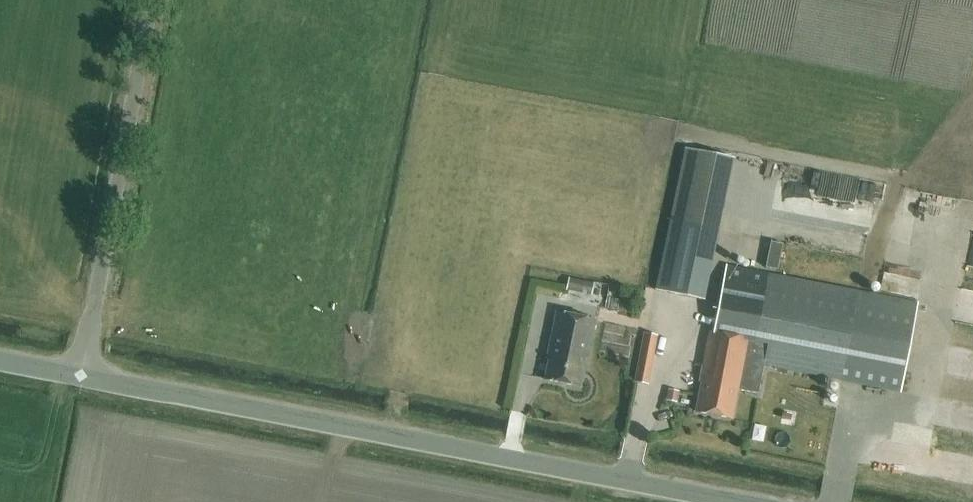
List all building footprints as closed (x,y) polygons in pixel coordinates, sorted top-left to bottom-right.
[(703,299),(730,157),(684,148),(656,290),(703,299)] [(699,382),(701,383),(696,411),(732,418),(737,389),(757,393),(762,364),(900,391),(917,303),(725,266),(713,331),(709,330),(699,382)] [(575,290),(591,293),(593,283),(577,280),(575,290)] [(586,358),(594,320),(555,313),(548,349),(550,349),(544,379),(579,386),(584,357),(586,358)] [(649,378),(657,335),(644,333),(636,375),(649,378)] [(668,390),(666,400),(675,402),(678,392),(668,390)]
